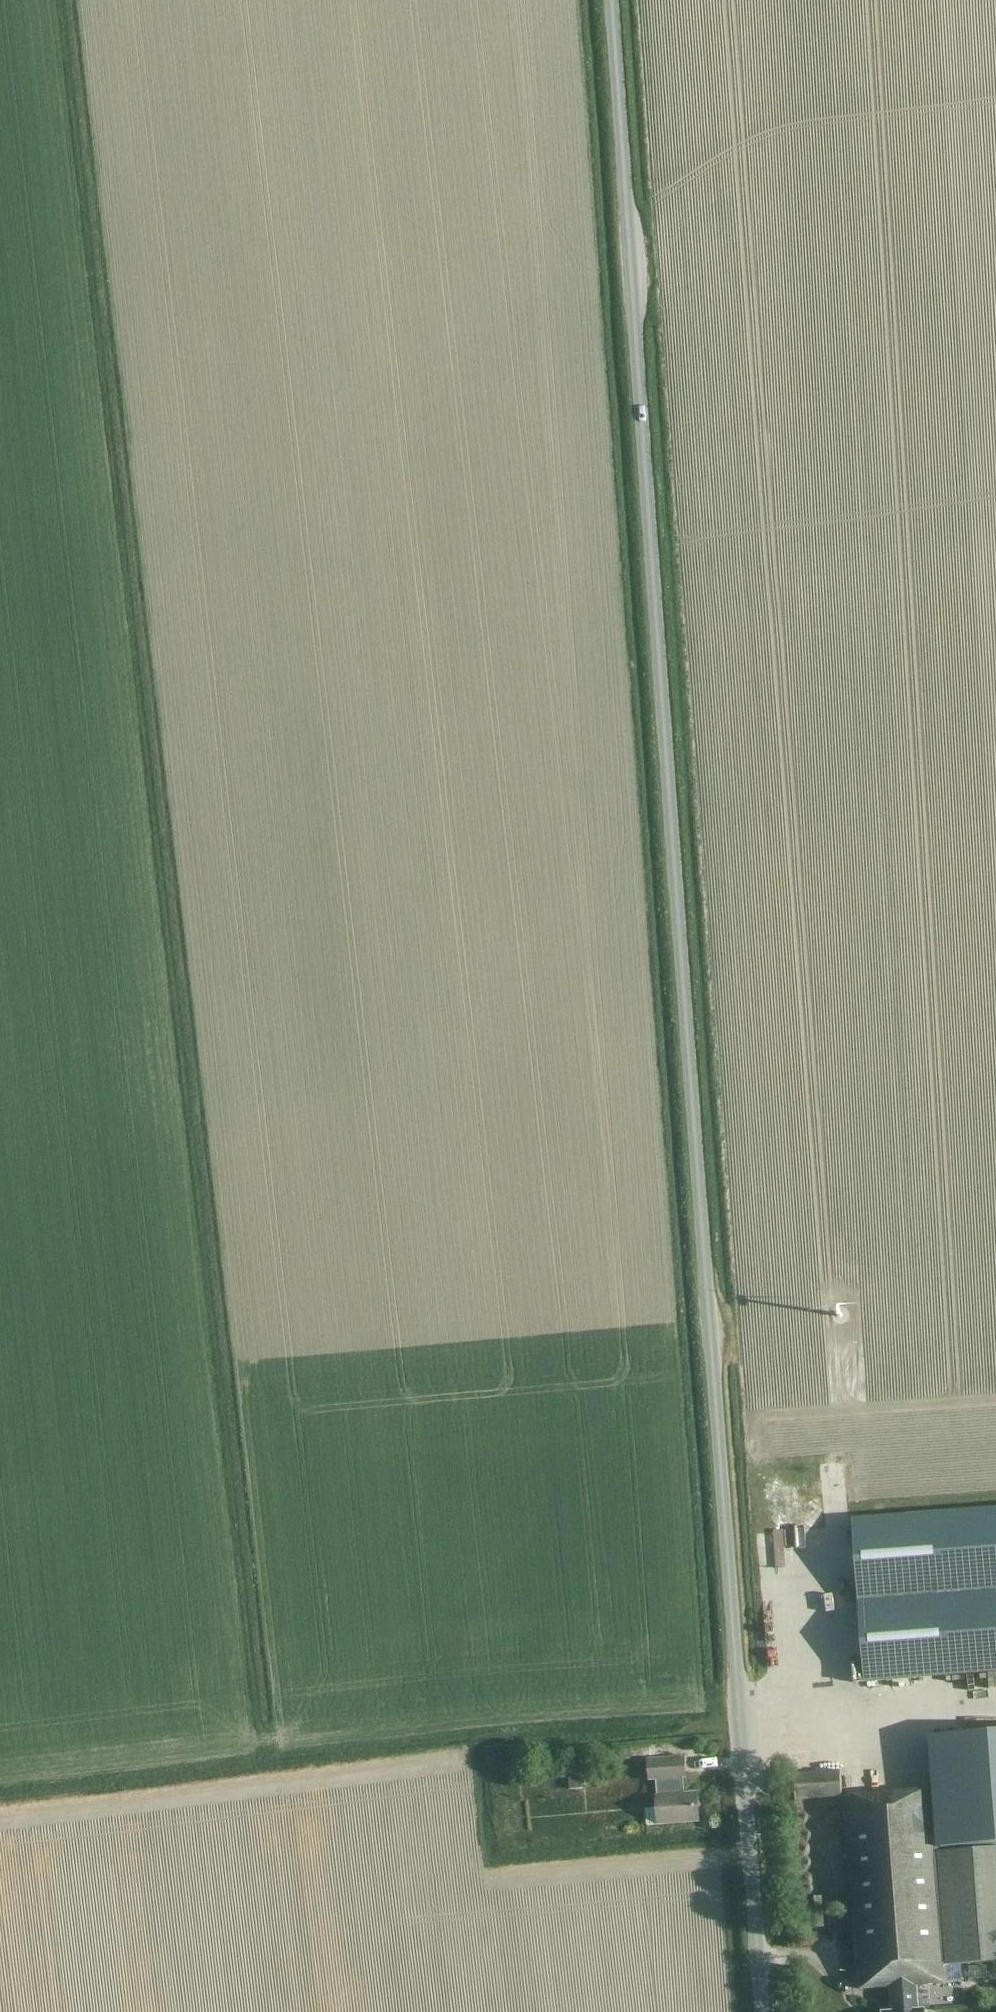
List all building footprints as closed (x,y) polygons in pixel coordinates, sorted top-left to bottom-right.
[(853,1518),(864,1681),(995,1672),(995,1508),(853,1518)] [(844,1797),(856,1975),(859,1975),(860,1989),(891,1986),(893,2011),(890,2011),(926,2011),(925,2010),(917,2010),(915,1985),(948,1983),(946,1965),(995,1961),(995,1848),(938,1852),(938,1848),(995,1844),(995,1735),(986,1736),(932,1740),(933,1743),(934,1743),(937,1775),(935,1775),(935,1778),(936,1777),(937,1789),(940,1831),(936,1832),(933,1789),(932,1790),(844,1795),(844,1797)] [(685,1776),(684,1756),(647,1759),(649,1779),(655,1779),(656,1795),(655,1795),(656,1808),(646,1809),(647,1825),(699,1820),(697,1792),(684,1793),(683,1776),(685,1776)] [(820,1799),(821,1805),(833,1804),(832,1798),(841,1797),(839,1771),(793,1774),(795,1801),(820,1799)] [(581,1788),(580,1773),(568,1774),(570,1789),(581,1788)] [(805,1897),(807,1928),(825,1926),(822,1896),(805,1897)]
